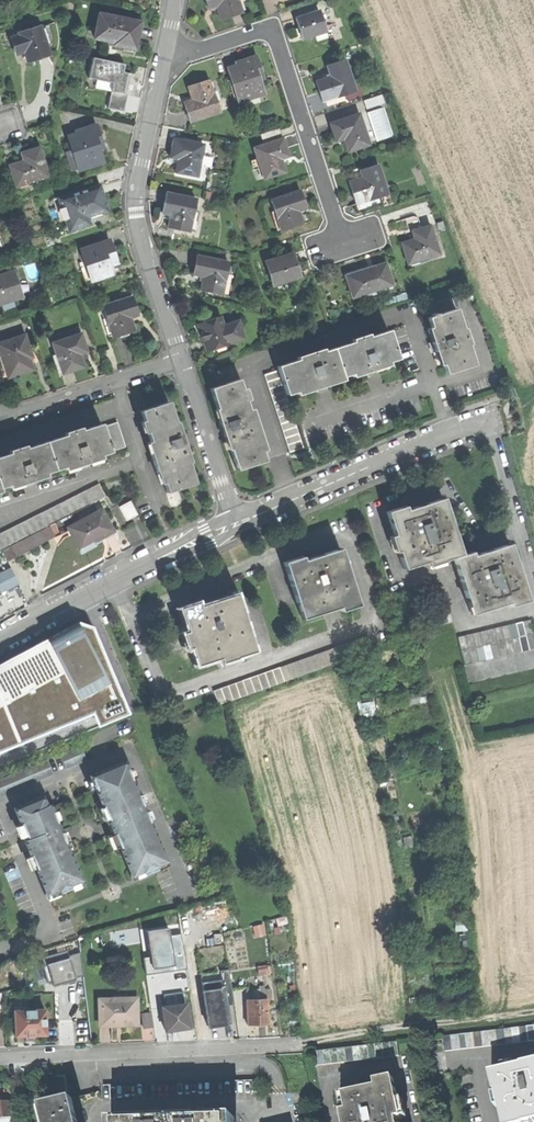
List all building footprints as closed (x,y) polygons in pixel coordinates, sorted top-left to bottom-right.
[(208,9),(216,7),(220,20),(232,16),(242,13),(238,0),(205,0),(208,9)] [(298,31),(301,39),(314,35),(316,41),(332,36),(328,25),(323,27),(318,12),(294,19),(298,31)] [(112,45),(134,50),(136,37),(139,22),(97,14),(93,39),(112,43),(112,45)] [(10,38),(16,54),(23,52),(27,61),(36,58),(49,54),(40,26),(18,33),(18,35),(10,38)] [(237,101),(263,92),(258,77),(262,76),(258,65),(255,56),(235,63),(235,66),(226,69),(237,101)] [(107,108),(124,111),(127,92),(131,74),(122,72),(124,64),(91,57),(87,78),(112,83),(107,108)] [(318,94),(321,103),(355,91),(344,60),(326,66),(330,77),(314,82),(318,94)] [(188,121),(218,112),(209,81),(187,88),(191,101),(183,104),(185,111),(188,121)] [(366,110),(384,104),(381,95),(363,101),(366,110)] [(368,112),(377,142),(393,137),(383,107),(368,112)] [(358,114),(328,124),(330,130),(334,142),(342,139),(346,152),(368,145),(358,114)] [(77,169),(103,161),(98,146),(102,145),(98,134),(95,126),(75,132),(76,135),(67,138),(70,149),(72,149),(75,157),(73,158),(77,169)] [(260,134),(264,145),(282,139),(279,128),(260,134)] [(203,144),(172,139),(171,146),(169,157),(178,159),(175,173),(203,178),(205,167),(200,166),(203,144)] [(264,179),(285,172),(281,160),(288,157),(285,148),(282,139),(264,145),(253,148),(264,179)] [(7,166),(14,187),(48,175),(38,147),(19,153),(21,161),(13,164),(7,166)] [(354,199),(358,210),(388,200),(378,167),(355,175),(357,180),(349,182),(354,199)] [(103,197),(99,185),(53,200),(59,220),(65,218),(69,230),(88,223),(86,217),(107,211),(103,197)] [(271,200),(281,232),(303,225),(298,211),(306,209),(303,201),(300,191),(271,200)] [(196,199),(165,193),(163,203),(162,212),(169,214),(167,227),(189,231),(189,230),(195,231),(198,213),(193,212),(196,199)] [(405,254),(408,264),(440,254),(430,224),(411,230),(414,239),(401,243),(405,254)] [(90,280),(111,273),(108,264),(117,261),(113,250),(109,239),(80,249),(86,268),(81,270),(84,280),(89,278),(90,280)] [(265,262),(273,285),(299,277),(294,263),(291,254),(265,262)] [(228,261),(196,255),(194,265),(193,274),(203,276),(200,290),(222,294),(228,261)] [(345,276),(352,298),(391,285),(384,263),(363,270),(345,276)] [(22,296),(13,269),(0,273),(0,303),(22,296)] [(102,305),(112,337),(134,330),(130,317),(137,314),(134,305),(131,296),(102,305)] [(423,306),(427,318),(455,309),(451,297),(423,306)] [(427,318),(430,328),(427,329),(431,342),(435,341),(438,350),(433,351),(438,366),(442,364),(445,374),(473,365),(467,345),(470,344),(464,328),(462,329),(455,309),(427,318)] [(202,338),(206,351),(244,338),(238,320),(223,325),(219,316),(197,323),(202,338)] [(316,389),(315,385),(325,382),(326,385),(341,380),(340,377),(349,374),(350,377),(366,372),(365,369),(375,366),(375,369),(390,364),(389,361),(397,359),(388,331),(368,337),(367,334),(351,339),(352,342),(323,352),(322,349),(296,357),(297,360),(277,367),(278,370),(286,395),(298,391),(299,394),(316,389)] [(51,342),(62,374),(72,370),(83,367),(79,353),(87,351),(81,333),(51,342)] [(0,342),(0,353),(3,362),(8,377),(32,369),(28,358),(32,357),(25,334),(0,342)] [(433,351),(438,350),(435,341),(431,342),(428,343),(430,348),(432,352),(433,351)] [(375,369),(375,366),(365,369),(366,372),(367,375),(376,372),(375,369)] [(303,448),(286,395),(278,370),(264,375),(289,452),(303,448)] [(237,379),(210,388),(220,418),(218,419),(221,428),(224,439),(226,438),(237,469),(264,459),(261,450),(247,409),(244,400),(241,389),(237,379)] [(326,385),(325,382),(315,385),(316,389),(317,391),(326,388),(326,385)] [(166,492),(193,483),(183,451),(185,451),(181,440),(178,431),(176,432),(166,401),(139,410),(143,421),(139,422),(142,433),(146,431),(150,441),(146,443),(159,483),(163,482),(166,492)] [(250,408),(247,409),(261,450),(263,449),(260,439),(262,438),(255,418),(254,419),(250,408)] [(116,420),(101,425),(109,450),(124,445),(116,420)] [(8,483),(22,478),(23,483),(24,484),(28,483),(32,481),(31,480),(30,475),(44,471),(62,465),(75,461),(77,465),(77,466),(82,465),(87,463),(86,462),(85,457),(99,453),(109,450),(101,425),(100,421),(78,428),(78,427),(63,431),(64,434),(25,446),(24,444),(7,450),(8,452),(0,454),(0,485),(8,483)] [(100,457),(99,453),(85,457),(86,462),(100,457)] [(64,469),(77,465),(75,461),(62,465),(64,469)] [(45,476),(44,471),(30,475),(31,480),(45,476)] [(9,487),(23,483),(22,478),(8,483),(9,487)] [(104,496),(98,484),(0,533),(0,549),(104,496)] [(442,498),(437,500),(442,516),(448,514),(442,498)] [(371,513),(381,510),(378,500),(368,503),(371,513)] [(451,558),(461,555),(448,514),(442,516),(437,500),(417,506),(406,510),(404,505),(386,511),(398,549),(396,550),(402,569),(439,556),(441,561),(451,558)] [(127,520),(137,515),(130,502),(120,507),(127,520)] [(113,530),(101,508),(90,514),(80,520),(67,526),(78,548),(96,539),(113,530)] [(77,515),(80,520),(90,514),(88,509),(77,515)] [(49,527),(41,532),(45,541),(54,537),(49,527)] [(17,543),(22,553),(45,541),(41,532),(17,543)] [(7,561),(22,553),(17,543),(2,551),(7,561)] [(508,543),(503,545),(508,560),(513,559),(508,543)] [(470,552),(461,555),(451,558),(463,598),(469,597),(473,611),(505,601),(506,606),(526,600),(513,559),(508,560),(503,545),(485,550),(472,555),(470,552)] [(339,548),(333,550),(339,565),(344,563),(339,548)] [(281,563),(295,603),(301,602),(306,618),(338,607),(340,612),(359,605),(344,563),(339,565),(333,550),(315,556),(302,561),(301,556),(281,563)] [(17,584),(10,569),(6,571),(0,574),(0,593),(17,584)] [(234,593),(230,595),(236,611),(240,609),(234,593)] [(197,602),(178,608),(186,632),(181,633),(186,648),(189,647),(195,665),(217,658),(234,652),(235,656),(254,650),(240,609),(236,611),(230,595),(212,601),(199,605),(197,602)] [(468,612),(473,611),(469,597),(463,598),(468,612)] [(301,619),(306,618),(301,602),(295,603),(301,619)] [(462,652),(531,633),(527,619),(458,638),(462,652)] [(118,707),(78,624),(21,654),(0,666),(0,755),(118,707)] [(531,633),(462,652),(466,667),(533,648),(533,644),(531,633)] [(242,679),(247,694),(372,650),(367,636),(242,679)] [(219,662),(235,656),(234,652),(217,658),(219,662)] [(217,704),(247,694),(242,679),(212,690),(217,704)] [(123,761),(90,775),(104,808),(109,821),(111,820),(115,830),(113,831),(131,875),(141,870),(143,873),(156,868),(154,865),(165,860),(156,839),(156,838),(150,824),(149,825),(135,792),(136,792),(123,761)] [(41,796),(15,808),(28,838),(24,839),(32,859),(47,893),(58,888),(60,891),(70,886),(69,883),(80,878),(64,841),(61,842),(58,834),(60,833),(51,813),(53,812),(49,804),(45,806),(41,796)] [(47,982),(83,976),(79,955),(44,961),(47,982)] [(203,992),(208,1027),(218,1025),(230,1023),(224,985),(216,987),(216,990),(203,992)] [(125,1003),(125,999),(99,1000),(100,1026),(117,1025),(137,1024),(136,1003),(125,1003)] [(247,1000),(247,1026),(257,1025),(268,1025),(267,999),(247,1000)] [(185,1004),(163,1008),(164,1017),(166,1031),(177,1029),(189,1028),(185,1004)] [(14,1011),(15,1036),(26,1036),(26,1037),(29,1037),(33,1036),(33,1035),(45,1035),(44,1010),(14,1011)] [(140,1012),(141,1027),(152,1026),(151,1011),(140,1012)] [(445,1051),(533,1041),(533,1026),(443,1037),(445,1051)] [(315,1052),(317,1066),(399,1056),(398,1042),(315,1052)] [(504,1121),(533,1121),(533,1063),(523,1065),(523,1066),(491,1074),(496,1092),(497,1091),(504,1121)] [(52,1079),(54,1098),(67,1097),(66,1078),(52,1079)] [(398,1120),(403,1119),(395,1079),(377,1083),(378,1088),(345,1095),(349,1112),(343,1113),(344,1121),(398,1121),(398,1120)] [(103,1086),(103,1100),(259,1095),(259,1080),(103,1086)] [(17,1104),(16,1097),(0,1100),(0,1106),(17,1104)] [(73,1100),(45,1106),(49,1121),(78,1121),(73,1100)] [(0,1106),(0,1114),(3,1114),(18,1111),(17,1104),(0,1106)] [(5,1121),(19,1119),(18,1111),(3,1114),(5,1121)]
